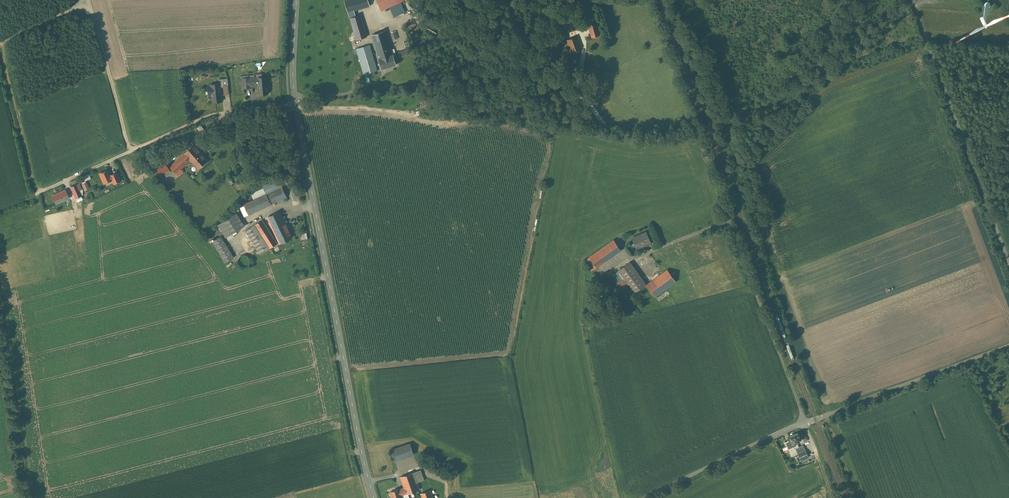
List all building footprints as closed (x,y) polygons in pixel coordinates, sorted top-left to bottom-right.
[(347,11),(348,11),(357,39),(366,36),(359,14),(355,16),(353,10),(370,5),(368,0),(344,0),(347,11)] [(380,9),(401,0),(376,0),(380,9)] [(404,13),(399,2),(379,11),(383,22),(404,13)] [(574,26),(572,17),(558,21),(561,30),(565,29),(565,28),(569,27),(570,29),(574,27),(574,26)] [(595,23),(588,25),(591,36),(599,34),(595,23)] [(372,35),(379,58),(393,54),(385,30),(372,35)] [(581,48),(577,36),(566,40),(570,51),(581,48)] [(376,70),(369,45),(356,48),(363,74),(376,70)] [(398,52),(400,57),(408,54),(406,49),(398,52)] [(396,64),(393,54),(379,58),(382,69),(396,64)] [(248,86),(248,88),(258,87),(259,94),(268,94),(266,76),(247,78),(247,80),(247,86),(248,86)] [(209,95),(212,95),(211,90),(220,89),(220,87),(224,87),(223,86),(228,86),(227,78),(222,79),(222,78),(218,79),(219,83),(210,84),(210,85),(208,85),(209,95)] [(222,101),(220,89),(211,90),(212,95),(212,102),(222,101)] [(194,144),(184,153),(190,160),(198,168),(208,160),(194,144)] [(180,169),(190,160),(184,153),(169,166),(178,176),(182,172),(180,169)] [(170,170),(162,155),(148,161),(151,169),(155,168),(158,175),(170,170)] [(113,179),(111,175),(108,169),(99,173),(100,175),(101,177),(102,178),(104,183),(112,179),(113,179)] [(113,179),(112,179),(114,183),(120,180),(116,172),(111,175),(113,179)] [(286,196),(278,178),(263,186),(264,188),(255,192),(252,194),(254,199),(244,204),(244,205),(240,207),(244,216),(286,196)] [(79,183),(70,187),(75,199),(82,196),(79,190),(81,189),(79,183)] [(69,198),(65,189),(52,195),(56,204),(69,198)] [(267,217),(274,231),(276,236),(280,243),(291,237),(279,211),(267,217)] [(236,215),(219,226),(226,237),(244,226),(236,215)] [(273,237),(276,236),(274,231),(271,233),(262,220),(246,230),(261,253),(277,243),(273,237)] [(651,244),(646,232),(631,238),(636,250),(651,244)] [(234,258),(221,237),(213,242),(226,262),(234,258)] [(619,250),(612,241),(584,261),(591,270),(619,250)] [(243,255),(241,256),(239,258),(238,260),(238,263),(239,265),(241,267),(243,267),(246,267),(248,266),(250,264),(250,262),(250,259),(249,257),(247,256),(245,255),(243,255)] [(628,284),(634,292),(645,284),(630,263),(618,271),(624,279),(618,284),(622,289),(628,284)] [(667,270),(646,285),(655,297),(676,282),(667,270)] [(798,432),(789,436),(793,444),(801,440),(798,432)] [(803,457),(798,446),(789,450),(784,439),(779,441),(792,469),(801,464),(799,459),(803,457)] [(413,454),(410,443),(391,449),(395,460),(413,454)] [(404,487),(399,488),(401,496),(419,489),(416,481),(421,480),(418,471),(401,477),(404,487)] [(401,496),(399,488),(390,491),(392,497),(402,497),(401,496)] [(429,490),(421,493),(423,497),(432,497),(429,490)]
